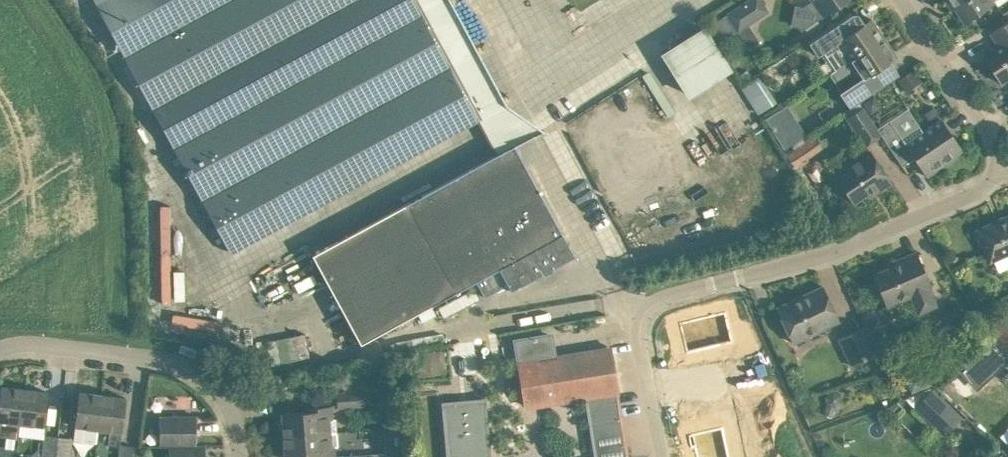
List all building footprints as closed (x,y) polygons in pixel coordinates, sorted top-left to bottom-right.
[(97,3),(174,146),(231,252),(477,119),(413,0),(95,0),(97,3)] [(725,14),(737,31),(737,32),(769,11),(762,0),(746,0),(725,14)] [(792,26),(799,27),(802,31),(846,0),(813,0),(803,7),(796,6),(792,26)] [(965,21),(993,2),(992,0),(993,0),(951,0),(965,21)] [(818,55),(820,53),(833,72),(884,38),(871,18),(864,22),(855,9),(808,40),(818,55)] [(725,14),(710,24),(721,42),(737,31),(725,14)] [(1007,21),(991,32),(999,45),(983,56),(1001,82),(1007,78),(1007,21)] [(656,50),(684,94),(728,66),(700,22),(656,50)] [(840,92),(850,107),(859,101),(860,102),(899,75),(900,75),(890,61),(897,57),(884,38),(833,72),(831,73),(836,81),(839,80),(844,77),(849,86),(840,92)] [(916,65),(900,75),(899,75),(907,87),(924,77),(916,65)] [(740,74),(744,81),(751,77),(747,69),(740,74)] [(760,75),(740,87),(757,114),(777,101),(760,75)] [(996,90),(1003,103),(1007,100),(1007,83),(996,90)] [(874,95),(862,102),(870,114),(881,107),(874,95)] [(866,144),(881,134),(877,128),(863,107),(847,117),(866,144)] [(932,125),(923,131),(945,164),(964,151),(934,107),(925,113),(932,125)] [(877,128),(881,134),(902,166),(914,157),(927,176),(945,164),(923,131),(908,108),(877,128)] [(807,135),(793,114),(772,129),(784,149),(807,135)] [(794,164),(824,148),(816,134),(786,150),(794,164)] [(314,253),(362,342),(476,280),(485,296),(506,284),(509,290),(574,254),(514,145),(314,253)] [(835,174),(854,202),(876,187),(878,190),(891,181),(870,150),(835,174)] [(183,267),(169,267),(168,203),(158,204),(160,298),(184,298),(183,267)] [(990,260),(1007,252),(1007,216),(976,230),(990,260)] [(936,305),(928,288),(931,286),(916,252),(899,259),(900,263),(874,274),(882,293),(887,306),(911,295),(919,313),(936,305)] [(786,327),(785,330),(788,337),(791,338),(793,342),(840,320),(823,285),(777,307),(786,327)] [(217,330),(219,319),(173,310),(171,321),(217,330)] [(758,349),(748,310),(727,315),(726,311),(713,314),(713,312),(704,314),(695,317),(695,318),(675,323),(680,343),(684,342),(687,353),(689,353),(713,347),(716,359),(758,349)] [(990,332),(1007,353),(1007,325),(998,315),(986,326),(990,332)] [(837,338),(849,366),(877,354),(864,326),(837,338)] [(526,406),(586,396),(596,456),(601,456),(626,453),(616,391),(618,391),(610,348),(557,357),(553,331),(515,338),(526,406)] [(266,339),(270,362),(309,355),(305,332),(266,339)] [(959,366),(977,385),(1007,357),(990,338),(959,366)] [(899,370),(908,392),(928,383),(918,362),(899,370)] [(20,428),(20,423),(25,389),(1,386),(0,397),(0,435),(15,437),(19,437),(20,428)] [(25,389),(20,423),(44,426),(48,392),(25,389)] [(826,404),(822,414),(831,417),(835,408),(843,402),(842,393),(832,389),(824,395),(826,404)] [(914,408),(944,435),(961,416),(932,389),(914,408)] [(336,392),(337,408),(365,406),(364,390),(336,392)] [(97,442),(99,429),(103,394),(80,392),(74,440),(97,442)] [(103,394),(99,429),(110,430),(108,444),(120,446),(120,444),(126,397),(103,394)] [(449,456),(490,456),(484,399),(444,403),(449,456)] [(310,411),(282,413),(284,436),(337,432),(336,419),(332,420),(331,405),(310,407),(310,411)] [(690,413),(695,434),(691,435),(693,448),(691,448),(693,456),(728,456),(726,449),(738,446),(729,405),(690,413)] [(160,446),(169,446),(197,445),(196,415),(160,416),(160,446)] [(385,419),(386,428),(398,427),(397,418),(385,419)] [(284,436),(285,456),(335,456),(334,445),(338,445),(337,432),(284,436)] [(58,436),(44,434),(42,456),(56,456),(58,436)] [(5,446),(14,447),(15,437),(6,436),(5,446)] [(56,456),(70,456),(72,438),(58,436),(56,456)] [(134,445),(120,444),(120,446),(119,456),(133,456),(134,445)] [(169,456),(206,456),(206,445),(197,445),(169,446),(169,456)] [(17,448),(0,446),(0,456),(16,456),(17,448)]
